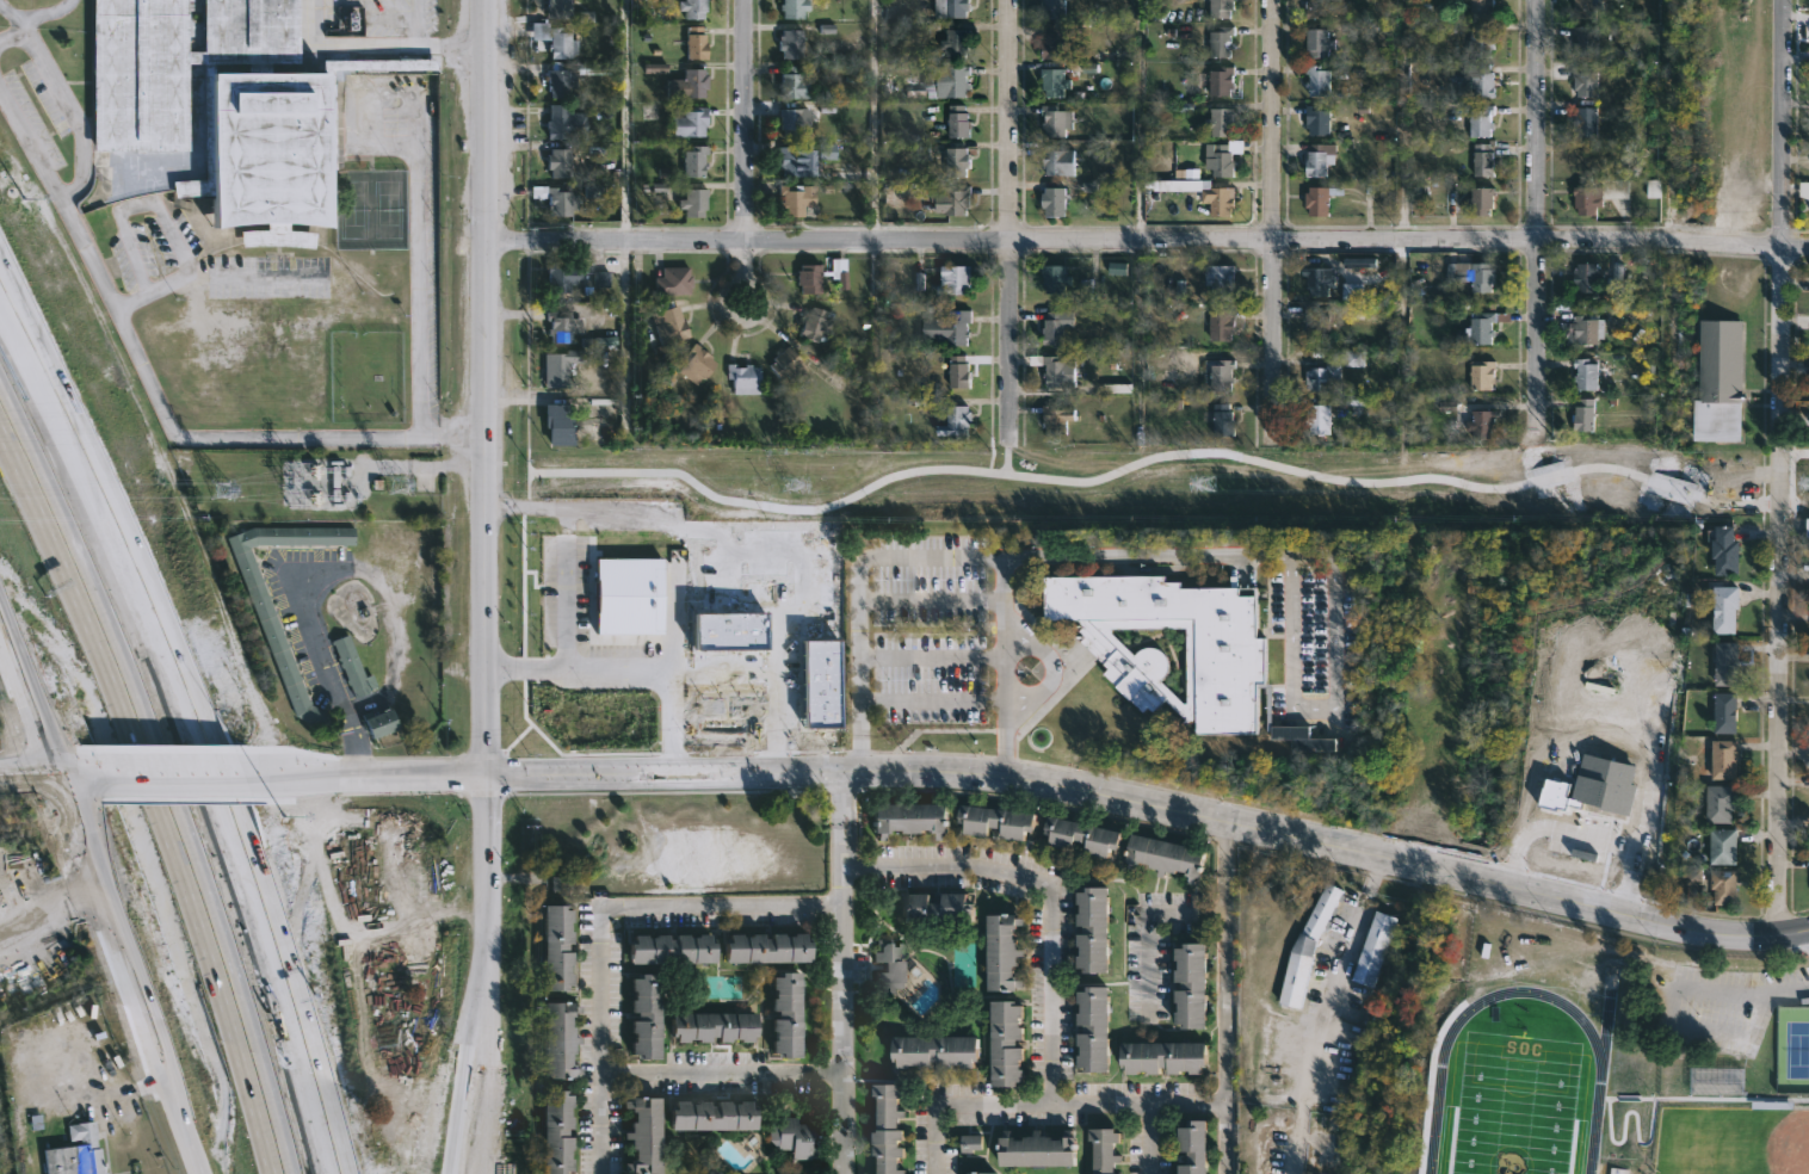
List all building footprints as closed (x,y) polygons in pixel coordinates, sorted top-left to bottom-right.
[(92,149),(92,0),(189,0),(189,54),(206,54),(206,0),(300,0),(301,61),(271,61),(271,73),(326,74),(326,61),(427,61),(427,55),(440,54),(440,72),(337,72),(339,173),(337,172),(337,235),(291,229),(291,231),(317,234),(316,251),(285,247),(243,248),(242,233),(268,231),(268,229),(221,235),(220,198),(178,200),(177,184),(212,181),(212,72),(248,72),(248,62),(186,62),(186,149),(92,149)] [(548,17),(548,0),(570,0),(570,17),(548,17)] [(678,11),(678,0),(684,0),(705,0),(705,12),(704,12),(704,19),(684,19),(684,11),(678,11)] [(804,0),(810,0),(810,11),(804,11),(804,18),(784,18),(785,11),(780,11),(780,5),(784,5),(784,0),(804,0)] [(939,17),(939,0),(971,0),(971,11),(968,11),(968,17),(963,17),(939,17)] [(1043,10),(1043,0),(1067,0),(1067,18),(1048,18),(1048,10),(1043,10)] [(1211,18),(1212,0),(1235,0),(1235,8),(1233,8),(1233,18),(1211,18)] [(1305,1),(1306,0),(1323,0),(1323,18),(1303,19),(1303,1),(1305,1)] [(1467,4),(1467,0),(1492,0),(1492,7),(1489,7),(1489,19),(1468,18),(1468,4),(1467,4)] [(1594,0),(1600,0),(1600,11),(1593,11),(1593,18),(1570,18),(1570,0),(1594,0)] [(1064,58),(1044,60),(1045,33),(1048,33),(1048,25),(1070,25),(1070,44),(1064,44),(1064,58)] [(700,33),(704,33),(704,42),(706,42),(706,58),(685,58),(685,26),(700,26),(700,33)] [(1233,36),(1233,42),(1235,42),(1235,50),(1231,50),(1233,58),(1211,58),(1211,31),(1218,31),(1218,26),(1236,26),(1236,36),(1233,36)] [(1595,32),(1595,58),(1575,57),(1575,50),(1572,50),(1572,44),(1574,44),(1574,35),(1572,35),(1572,26),(1586,26),(1586,32),(1595,32)] [(562,27),(562,32),(570,32),(570,39),(578,39),(578,54),(572,54),(572,58),(550,57),(550,50),(548,50),(548,43),(550,43),(550,36),(545,36),(545,27),(562,27)] [(803,31),(803,58),(783,58),(783,50),(779,50),(779,35),(783,35),(783,29),(803,31)] [(963,58),(943,58),(943,29),(971,29),(971,58),(963,58)] [(1327,29),(1327,39),(1333,39),(1333,49),(1327,49),(1327,54),(1325,54),(1325,57),(1305,57),(1304,29),(1327,29)] [(1488,35),(1492,35),(1492,39),(1494,39),(1494,50),(1488,50),(1488,58),(1469,58),(1468,29),(1488,29),(1488,35)] [(615,64),(613,75),(572,74),(572,92),(566,92),(566,98),(550,97),(550,91),(548,91),(548,63),(615,64)] [(1319,64),(1319,70),(1327,70),(1327,97),(1305,97),(1303,81),(1307,82),(1307,75),(1304,75),(1304,64),(1319,64)] [(1488,72),(1489,72),(1489,80),(1492,80),(1492,98),(1471,98),(1472,64),(1488,64),(1488,72)] [(799,66),(799,79),(809,79),(810,99),(779,99),(779,81),(782,81),(780,74),(784,73),(784,66),(799,66)] [(974,74),(974,75),(971,75),(970,84),(974,84),(974,89),(970,89),(970,98),(932,98),(932,91),(931,91),(931,98),(908,98),(908,91),(920,91),(920,88),(925,88),(925,91),(926,91),(927,66),(974,67),(974,74)] [(1230,97),(1206,97),(1206,70),(1217,72),(1217,67),(1233,67),(1231,97),(1230,97)] [(1066,72),(1066,79),(1073,79),(1073,89),(1066,89),(1066,98),(1044,98),(1043,68),(1067,69),(1066,72)] [(1581,68),(1581,72),(1594,72),(1595,98),(1589,98),(1589,104),(1579,104),(1579,98),(1574,98),(1574,91),(1572,91),(1572,68),(1581,68)] [(704,69),(704,74),(708,74),(708,89),(704,89),(704,98),(666,98),(666,79),(683,79),(684,69),(704,69)] [(568,105),(568,121),(569,121),(568,138),(548,138),(548,113),(551,113),(551,105),(568,105)] [(967,111),(970,112),(970,137),(950,137),(950,105),(967,105),(967,111)] [(1054,105),(1054,110),(1068,110),(1069,137),(1048,137),(1046,130),(1043,130),(1043,123),(1048,123),(1048,115),(1039,115),(1039,105),(1054,105)] [(1489,116),(1489,123),(1492,123),(1492,129),(1489,129),(1489,138),(1469,137),(1469,122),(1467,122),(1467,118),(1469,118),(1469,111),(1475,111),(1475,105),(1493,105),(1493,116),(1489,116)] [(706,110),(706,126),(704,126),(704,136),(672,135),(673,116),(684,116),(684,111),(691,111),(691,106),(708,107),(706,110)] [(1327,111),(1327,134),(1307,132),(1307,126),(1303,126),(1303,106),(1321,106),(1321,110),(1327,111)] [(1595,107),(1595,137),(1576,137),(1576,130),(1573,130),(1573,113),(1574,113),(1574,107),(1595,107)] [(1228,129),(1227,137),(1208,137),(1208,130),(1203,130),(1203,121),(1208,121),(1209,109),(1234,109),(1233,116),(1230,115),(1230,129),(1228,129)] [(804,110),(804,121),(810,121),(810,130),(804,130),(804,138),(785,138),(785,131),(783,131),(783,118),(780,118),(780,110),(804,110)] [(802,166),(801,175),(783,175),(783,168),(779,168),(778,142),(788,142),(786,150),(801,150),(799,166),(802,166)] [(1325,143),(1323,175),(1303,174),(1303,157),(1305,157),(1305,150),(1308,150),(1309,142),(1325,143)] [(1488,144),(1488,153),(1490,153),(1490,178),(1471,177),(1472,143),(1488,144)] [(1225,150),(1225,153),(1229,153),(1228,161),(1230,161),(1230,179),(1210,179),(1210,169),(1203,169),(1203,144),(1225,144),(1225,150)] [(704,154),(704,162),(706,162),(706,172),(704,172),(704,177),(683,177),(683,152),(691,152),(691,146),(708,146),(708,154),(704,154)] [(1056,147),(1057,150),(1076,150),(1076,174),(1046,174),(1046,169),(1043,169),(1042,147),(1056,147)] [(969,148),(969,153),(971,153),(971,169),(969,169),(969,177),(947,177),(947,148),(969,148)] [(568,168),(568,178),(549,178),(549,169),(547,169),(547,154),(550,154),(550,149),(570,149),(570,168),(568,168)] [(1209,181),(1209,189),(1228,189),(1228,193),(1231,193),(1230,209),(1228,209),(1228,215),(1209,215),(1209,200),(1199,200),(1199,192),(1169,192),(1169,181),(1209,181)] [(817,186),(817,218),(785,218),(785,210),(783,210),(784,196),(782,196),(782,185),(817,186)] [(1326,186),(1326,215),(1308,215),(1308,204),(1302,204),(1302,191),(1305,191),(1305,185),(1326,186)] [(971,193),(971,210),(968,210),(968,216),(947,216),(947,212),(938,212),(938,202),(933,202),(933,196),(947,196),(947,190),(955,190),(955,186),(971,186),(971,193)] [(1492,192),(1490,206),(1488,206),(1487,214),(1470,214),(1470,206),(1463,205),(1464,197),(1470,197),(1470,186),(1492,187),(1492,192)] [(562,187),(562,191),(570,191),(570,194),(578,194),(578,209),(570,209),(570,216),(551,216),(551,210),(547,210),(547,187),(562,187)] [(1067,189),(1067,194),(1069,194),(1069,198),(1067,198),(1067,217),(1048,217),(1048,209),(1043,209),(1044,192),(1046,192),(1046,187),(1067,189)] [(1594,192),(1594,198),(1600,198),(1600,206),(1594,206),(1593,218),(1575,218),(1575,194),(1570,194),(1570,189),(1594,189),(1594,192)] [(703,209),(703,216),(685,216),(685,209),(678,209),(678,199),(684,199),(684,190),(709,190),(709,198),(705,198),(705,209),(703,209)] [(846,259),(847,291),(838,291),(838,279),(831,279),(831,276),(820,276),(820,295),(803,295),(803,285),(796,285),(796,271),(801,271),(801,265),(821,265),(821,272),(831,272),(831,259),(846,259)] [(1486,261),(1486,267),(1489,267),(1490,291),(1472,291),(1472,286),(1470,286),(1469,262),(1486,261)] [(1595,262),(1594,270),(1601,270),(1600,278),(1593,278),(1593,291),(1575,291),(1575,283),(1570,283),(1572,267),(1575,267),(1575,261),(1595,262)] [(586,264),(598,264),(598,270),(610,270),(610,286),(595,286),(595,272),(586,271),(586,278),(579,278),(579,284),(572,284),(572,292),(550,291),(549,262),(586,264)] [(690,276),(690,285),(685,284),(684,295),(655,294),(655,264),(686,265),(686,271),(690,271),(690,276)] [(1070,268),(1070,274),(1076,274),(1076,284),(1069,284),(1069,292),(1051,292),(1051,285),(1048,285),(1049,264),(1070,264),(1070,268)] [(1231,264),(1234,265),(1234,272),(1233,272),(1233,285),(1229,285),(1229,292),(1209,292),(1209,285),(1202,285),(1202,264),(1231,264)] [(973,266),(971,288),(969,288),(969,295),(950,295),(950,286),(944,286),(944,277),(950,277),(949,266),(973,266)] [(1328,267),(1328,270),(1327,270),(1327,277),(1333,277),(1333,286),(1326,286),(1326,296),(1308,295),(1309,289),(1303,288),(1303,266),(1328,267)] [(681,311),(691,336),(662,345),(663,351),(655,353),(653,346),(661,344),(652,313),(679,304),(681,311)] [(834,314),(832,319),(826,317),(826,319),(834,321),(829,335),(821,333),(819,342),(809,340),(808,342),(803,341),(804,338),(798,336),(807,314),(810,314),(813,307),(834,314)] [(1231,316),(1231,333),(1229,333),(1229,339),(1208,339),(1208,323),(1206,323),(1208,314),(1218,314),(1218,309),(1231,309),(1231,316)] [(969,323),(970,332),(973,332),(973,338),(969,338),(969,346),(950,346),(950,342),(925,342),(925,320),(950,320),(950,311),(973,310),(973,323),(969,323)] [(1325,310),(1325,315),(1332,315),(1332,323),(1334,323),(1334,327),(1332,327),(1332,342),(1307,341),(1307,319),(1303,319),(1303,310),(1325,310)] [(572,317),(572,344),(550,344),(550,335),(548,335),(548,328),(551,328),(551,321),(547,321),(547,311),(572,311),(572,317)] [(1493,311),(1499,313),(1499,321),(1490,321),(1490,329),(1493,329),(1493,336),(1490,336),(1490,344),(1470,344),(1470,329),(1467,329),(1467,325),(1469,325),(1469,317),(1478,317),(1478,311),(1493,311)] [(1064,345),(1044,345),(1044,328),(1046,328),(1046,320),(1049,320),(1049,313),(1064,313),(1064,345)] [(1603,317),(1603,338),(1595,338),(1595,342),(1575,342),(1575,338),(1572,338),(1572,314),(1597,315),(1597,317),(1603,317)] [(1742,391),(1742,394),(1745,394),(1745,401),(1741,401),(1740,440),(1692,439),(1693,398),(1698,398),(1699,319),(1743,320),(1742,391)] [(698,350),(702,348),(712,357),(711,359),(716,363),(704,379),(702,378),(696,385),(678,371),(690,358),(685,354),(694,344),(699,347),(698,350)] [(808,371),(798,379),(795,376),(789,381),(785,376),(779,381),(767,365),(773,362),(772,359),(789,346),(808,371)] [(587,351),(587,364),(567,363),(567,388),(543,387),(544,350),(587,351)] [(967,363),(970,364),(971,390),(951,390),(951,356),(967,356),(967,363)] [(1068,357),(1068,360),(1076,362),(1076,388),(1051,388),(1051,389),(1048,389),(1048,385),(1045,385),(1045,381),(1048,379),(1045,379),(1046,365),(1043,365),(1043,356),(1068,357)] [(1587,358),(1587,363),(1595,363),(1595,390),(1576,390),(1576,382),(1572,382),(1572,375),(1575,375),(1575,367),(1572,367),(1572,358),(1587,358)] [(1234,369),(1234,378),(1235,378),(1235,383),(1233,383),(1233,391),(1212,391),(1212,365),(1222,365),(1222,360),(1237,360),(1237,369),(1234,369)] [(1493,369),(1493,378),(1490,378),(1490,389),(1469,389),(1469,375),(1468,375),(1468,369),(1469,369),(1469,360),(1493,360),(1493,369)] [(751,364),(751,366),(759,366),(759,394),(733,395),(733,379),(727,379),(727,364),(737,364),(737,366),(751,364)] [(1327,384),(1327,390),(1308,390),(1308,387),(1302,387),(1302,381),(1304,381),(1304,369),(1308,369),(1308,366),(1323,366),(1323,364),(1339,364),(1338,383),(1327,384)] [(1592,398),(1592,412),(1594,412),(1593,431),(1572,431),(1572,412),(1574,412),(1574,406),(1576,406),(1576,397),(1592,398)] [(1231,410),(1235,412),(1236,435),(1214,435),(1214,403),(1231,403),(1231,410)] [(1329,404),(1328,433),(1307,432),(1307,424),(1303,424),(1304,409),(1307,409),(1307,403),(1329,404)] [(573,404),(572,433),(574,433),(574,446),(550,446),(550,428),(544,428),(544,404),(573,404)] [(971,404),(971,410),(976,410),(976,426),(973,426),(973,433),(952,434),(951,404),(971,404)] [(1058,406),(1058,410),(1078,409),(1078,413),(1080,413),(1080,420),(1068,420),(1068,434),(1048,434),(1048,428),(1044,428),(1045,414),(1042,414),(1042,406),(1058,406)] [(1496,412),(1496,433),(1494,433),(1493,440),(1472,440),(1474,431),(1468,431),(1468,421),(1474,421),(1474,410),(1496,412)] [(1731,535),(1731,540),(1736,540),(1736,573),(1712,575),(1712,558),(1710,558),(1710,539),(1712,539),(1712,525),(1731,525),(1731,535)] [(354,527),(354,546),(248,548),(311,706),(329,715),(322,730),(296,717),(227,538),(243,532),(257,530),(257,527),(354,527)] [(647,643),(591,642),(592,532),(654,532),(654,560),(647,560),(647,643)] [(1079,620),(1046,620),(1045,576),(1166,575),(1166,581),(1181,581),(1181,587),(1257,586),(1258,637),(1266,637),(1266,681),(1258,681),(1258,733),(1197,734),(1196,721),(1184,722),(1185,719),(1166,700),(1154,712),(1149,708),(1144,711),(1104,673),(1109,668),(1075,636),(1083,635),(1072,625),(1083,624),(1079,620)] [(1736,600),(1736,608),(1734,608),(1734,634),(1711,634),(1711,604),(1703,604),(1703,592),(1705,592),(1705,588),(1711,589),(1711,586),(1737,586),(1736,600)] [(347,635),(364,678),(371,675),(376,687),(370,690),(370,692),(352,699),(331,642),(347,635)] [(1734,686),(1712,685),(1712,642),(1735,642),(1734,686)] [(1733,733),(1711,733),(1712,692),(1734,693),(1733,733)] [(399,729),(372,740),(364,721),(390,710),(399,729)] [(1309,725),(1309,737),(1334,737),(1334,750),(1292,750),(1292,739),(1272,739),(1272,725),(1309,725)] [(1734,760),(1733,780),(1709,779),(1710,740),(1734,741),(1734,760)] [(1735,796),(1734,810),(1729,810),(1729,823),(1704,822),(1704,785),(1735,785),(1735,796)] [(947,805),(949,823),(950,823),(950,829),(947,829),(947,834),(944,834),(944,842),(937,842),(937,835),(933,835),(933,832),(922,832),(922,835),(912,835),(912,842),(906,842),(906,835),(896,835),(896,832),(887,832),(887,835),(882,835),(882,841),(882,844),(873,844),(873,835),(872,835),(871,805),(947,805)] [(1036,815),(1033,834),(1027,833),(1026,842),(1001,840),(1002,830),(990,828),(989,839),(964,836),(965,826),(958,824),(959,807),(1036,815)] [(1054,816),(1130,834),(1126,846),(1124,851),(1118,849),(1116,859),(1092,853),(1093,845),(1080,842),(1078,852),(1054,846),(1056,836),(1048,834),(1050,828),(1054,816)] [(1734,864),(1709,864),(1709,829),(1734,829),(1734,864)] [(1138,834),(1211,852),(1205,879),(1200,878),(1199,885),(1192,884),(1193,877),(1191,876),(1192,873),(1183,871),(1181,875),(1171,872),(1169,878),(1161,877),(1163,871),(1154,869),(1155,865),(1147,863),(1146,866),(1130,863),(1131,855),(1134,855),(1135,851),(1132,849),(1134,847),(1135,847),(1138,834)] [(1735,870),(1734,902),(1725,901),(1725,906),(1712,904),(1712,889),(1703,889),(1703,880),(1709,880),(1709,870),(1735,870)] [(1329,922),(1326,928),(1322,927),(1313,945),(1296,1009),(1274,1003),(1288,951),(1297,933),(1298,933),(1325,883),(1340,890),(1326,920),(1329,922)] [(1110,888),(1111,974),(1086,974),(1086,969),(1080,969),(1079,935),(1085,935),(1085,927),(1079,927),(1079,892),(1089,892),(1089,888),(1110,888)] [(968,895),(968,923),(899,925),(899,906),(906,906),(906,896),(931,896),(931,904),(940,904),(940,895),(968,895)] [(568,906),(568,910),(573,910),(573,945),(568,945),(568,953),(573,953),(573,987),(569,987),(569,991),(544,991),(544,906),(568,906)] [(1395,919),(1370,987),(1347,978),(1372,910),(1395,919)] [(1019,917),(1019,920),(1026,920),(1026,927),(1020,927),(1019,932),(1017,931),(1015,941),(1020,941),(1020,951),(1026,952),(1026,958),(1020,957),(1019,977),(1026,977),(1026,984),(1019,984),(1019,990),(1011,990),(1011,982),(1007,982),(1007,989),(988,988),(990,916),(1019,917)] [(808,934),(808,944),(813,944),(813,964),(727,963),(727,944),(731,944),(731,935),(743,935),(743,938),(752,938),(752,934),(765,934),(765,939),(772,940),(772,934),(785,934),(785,938),(795,938),(795,934),(808,934)] [(708,937),(708,946),(712,946),(712,962),(675,962),(675,959),(665,959),(665,960),(628,960),(628,946),(631,946),(631,938),(643,937),(643,940),(652,940),(652,937),(665,937),(665,943),(674,943),(674,937),(685,937),(685,939),(694,939),(694,937),(708,937)] [(889,939),(889,944),(891,944),(891,947),(902,947),(902,958),(904,958),(904,962),(907,962),(907,983),(906,983),(906,989),(897,989),(897,995),(876,994),(876,972),(884,972),(884,963),(872,962),(872,939),(889,939)] [(1208,941),(1208,1027),(1187,1027),(1187,1022),(1177,1022),(1177,989),(1183,989),(1183,980),(1175,980),(1175,946),(1187,946),(1187,941),(1208,941)] [(792,970),(792,975),(797,975),(796,1053),(779,1053),(779,1051),(770,1051),(770,1039),(772,1039),(772,1030),(770,1030),(770,1018),(774,1018),(774,1009),(770,1009),(770,997),(773,997),(773,988),(770,988),(770,976),(779,976),(779,970),(792,970)] [(653,971),(653,976),(656,976),(655,1057),(637,1057),(638,1052),(629,1052),(629,1040),(631,1040),(631,1031),(629,1031),(629,1019),(634,1019),(634,1011),(629,1011),(629,999),(631,999),(631,989),(629,989),(629,977),(637,977),(637,971),(653,971)] [(1111,984),(1110,1071),(1086,1071),(1087,1065),(1079,1065),(1079,1032),(1086,1032),(1086,1024),(1079,1024),(1079,989),(1089,989),(1089,984),(1111,984)] [(1014,1000),(1014,1003),(1024,1003),(1024,1017),(1021,1017),(1021,1022),(1024,1022),(1024,1038),(1018,1038),(1018,1048),(1025,1048),(1025,1058),(1021,1058),(1021,1068),(1024,1068),(1024,1081),(1017,1081),(1017,1085),(993,1085),(993,1000),(1014,1000)] [(574,1002),(574,1005),(580,1006),(580,1014),(573,1014),(573,1036),(578,1036),(578,1043),(572,1043),(572,1067),(578,1067),(578,1074),(570,1074),(570,1077),(541,1077),(542,1001),(574,1002)] [(753,1013),(753,1036),(749,1036),(749,1040),(715,1040),(715,1036),(708,1036),(708,1042),(673,1042),(673,1036),(668,1036),(668,1012),(753,1013)] [(980,1063),(980,1070),(965,1070),(965,1067),(957,1067),(957,1070),(944,1070),(944,1063),(937,1063),(937,1070),(924,1070),(924,1067),(914,1067),(914,1070),(901,1070),(901,1063),(896,1063),(896,1059),(897,1059),(896,1038),(983,1037),(984,1061),(983,1061),(983,1063),(980,1063)] [(1205,1067),(1205,1073),(1169,1073),(1169,1067),(1163,1067),(1163,1073),(1128,1074),(1128,1067),(1122,1067),(1122,1042),(1208,1042),(1208,1067),(1205,1067)] [(903,1169),(903,1173),(878,1173),(877,1155),(873,1155),(873,1131),(878,1131),(878,1095),(872,1095),(872,1083),(899,1082),(899,1087),(902,1087),(902,1098),(897,1098),(897,1110),(904,1110),(904,1117),(899,1117),(899,1129),(903,1129),(903,1138),(900,1138),(900,1147),(903,1147),(903,1156),(899,1156),(899,1169),(903,1169)] [(563,1170),(563,1173),(539,1173),(541,1089),(564,1089),(564,1092),(562,1092),(562,1093),(569,1093),(569,1106),(567,1106),(567,1114),(570,1114),(569,1129),(564,1129),(564,1136),(569,1136),(569,1149),(567,1149),(567,1158),(569,1158),(569,1170),(563,1170)] [(642,1095),(642,1096),(659,1096),(657,1173),(628,1173),(628,1169),(621,1169),(621,1162),(628,1162),(628,1158),(632,1158),(632,1148),(628,1148),(628,1138),(621,1138),(621,1131),(628,1131),(628,1120),(631,1120),(631,1111),(628,1111),(628,1107),(621,1107),(621,1100),(629,1100),(629,1095),(642,1095)] [(748,1100),(748,1108),(753,1108),(753,1129),(667,1127),(667,1107),(672,1107),(672,1100),(685,1100),(684,1102),(694,1102),(694,1100),(706,1100),(706,1105),(715,1105),(715,1100),(726,1100),(726,1102),(736,1102),(736,1100),(748,1100)] [(796,1118),(796,1124),(813,1124),(813,1130),(813,1138),(810,1138),(810,1161),(790,1161),(790,1150),(767,1150),(766,1124),(777,1124),(777,1118),(796,1118)] [(1209,1118),(1209,1173),(1180,1173),(1180,1164),(1190,1164),(1188,1150),(1180,1150),(1179,1126),(1190,1126),(1190,1119),(1209,1118)] [(106,1172),(106,1173),(46,1173),(43,1149),(80,1144),(79,1138),(68,1139),(66,1124),(94,1120),(97,1148),(99,1148),(100,1166),(103,1166),(103,1172),(106,1172)] [(1120,1173),(1095,1173),(1095,1139),(1089,1141),(1089,1127),(1116,1127),(1116,1131),(1122,1131),(1122,1142),(1116,1142),(1116,1156),(1125,1156),(1125,1163),(1115,1163),(1115,1173),(1120,1173)] [(1074,1129),(1075,1143),(1081,1143),(1081,1148),(1078,1148),(1078,1164),(1000,1166),(1000,1136),(1004,1136),(1004,1129),(1011,1129),(1011,1136),(1032,1136),(1032,1129),(1041,1129),(1041,1136),(1052,1136),(1052,1138),(1063,1138),(1062,1129),(1074,1129)]
